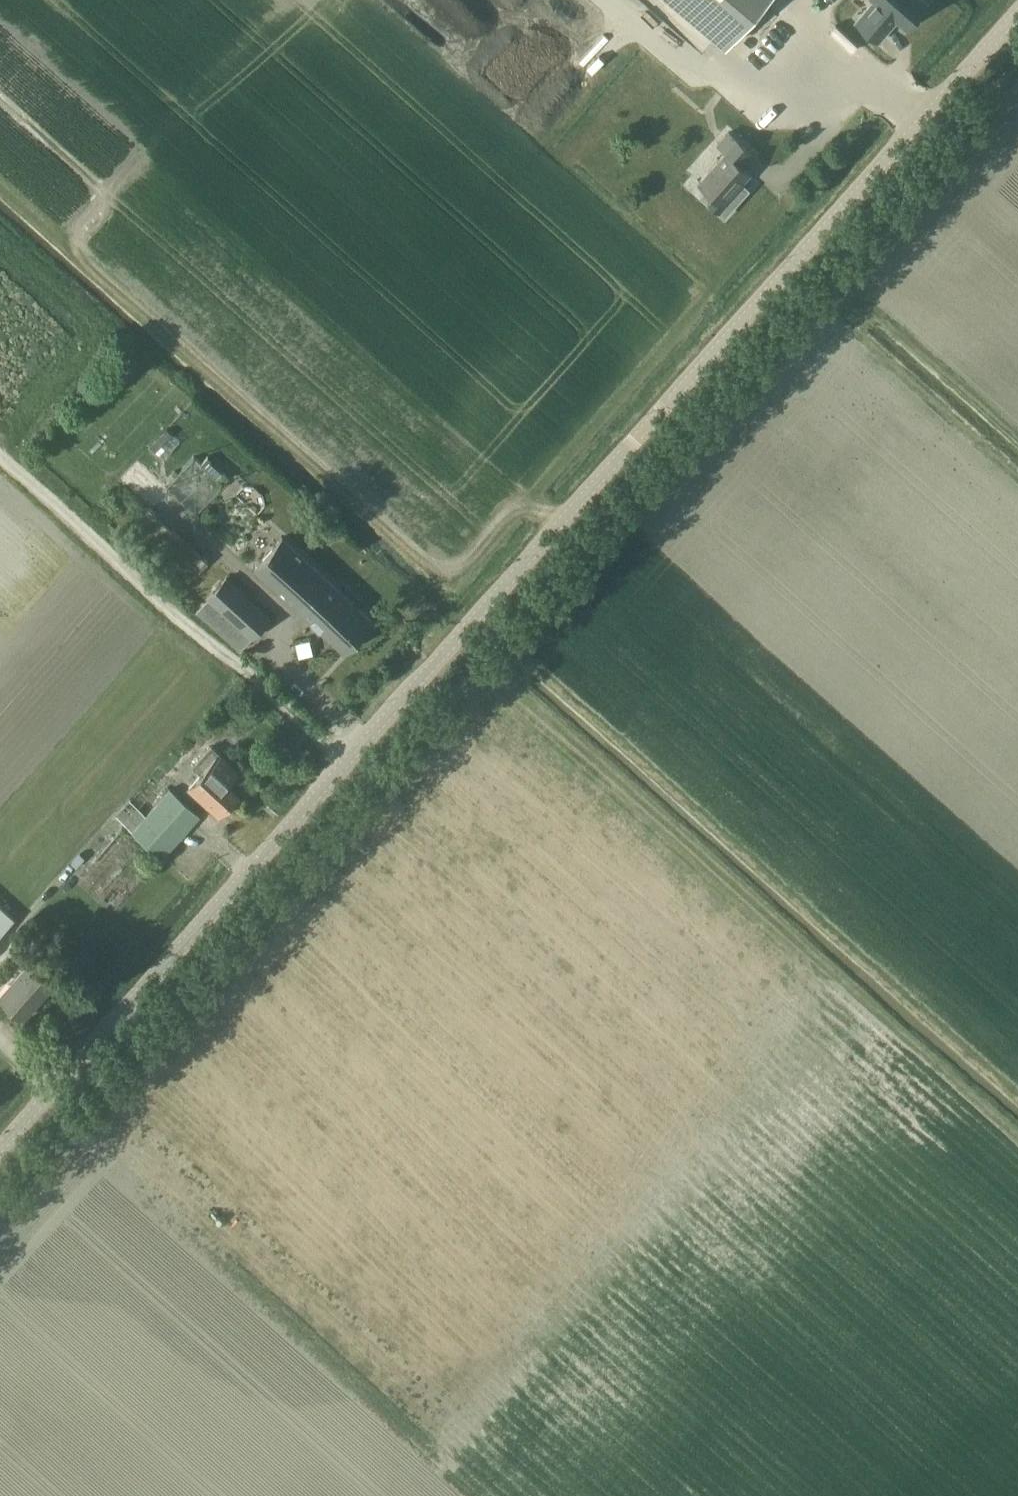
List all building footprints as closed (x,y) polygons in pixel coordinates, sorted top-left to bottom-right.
[(724,44),(762,0),(672,0),(724,44)] [(889,21),(894,15),(906,25),(927,1),(925,0),(874,0),(857,20),(878,39),(892,24),(889,21)] [(716,145),(724,152),(698,182),(708,190),(703,196),(724,215),(740,196),(733,190),(749,172),(740,164),(750,152),(728,132),(716,145)] [(156,447),(161,452),(177,435),(172,430),(156,447)] [(224,484),(220,480),(223,476),(227,479),(229,476),(226,473),(227,472),(208,455),(201,462),(195,456),(167,485),(196,514),(224,484)] [(346,648),(374,617),(284,534),(255,565),(346,648)] [(241,646),(271,614),(227,574),(197,606),(241,646)] [(231,781),(241,770),(220,751),(190,784),(220,811),(240,789),(231,781)] [(163,854),(200,813),(169,786),(133,827),(163,854)] [(18,919),(0,903),(0,939),(18,919)] [(26,1017),(57,983),(33,962),(2,996),(26,1017)]
